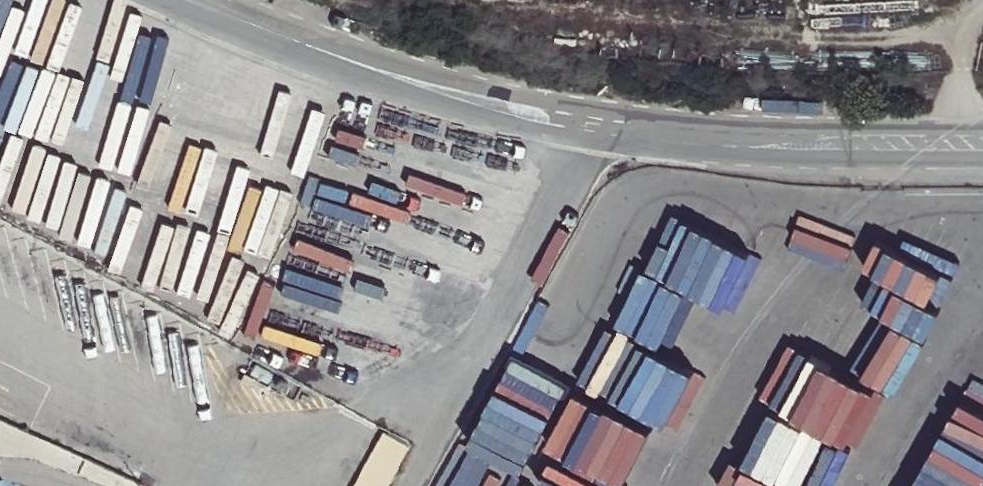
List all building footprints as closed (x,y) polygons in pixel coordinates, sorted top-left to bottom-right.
[(943,225),(914,288),(982,319),(982,243),(943,225)] [(639,243),(618,302),(635,308),(616,361),(638,369),(656,318),(662,320),(683,258),(661,250),(661,251),(639,243)] [(905,453),(934,395),(921,389),(949,331),(874,294),(816,410),(905,453)] [(764,460),(751,485),(815,485),(764,460)]
